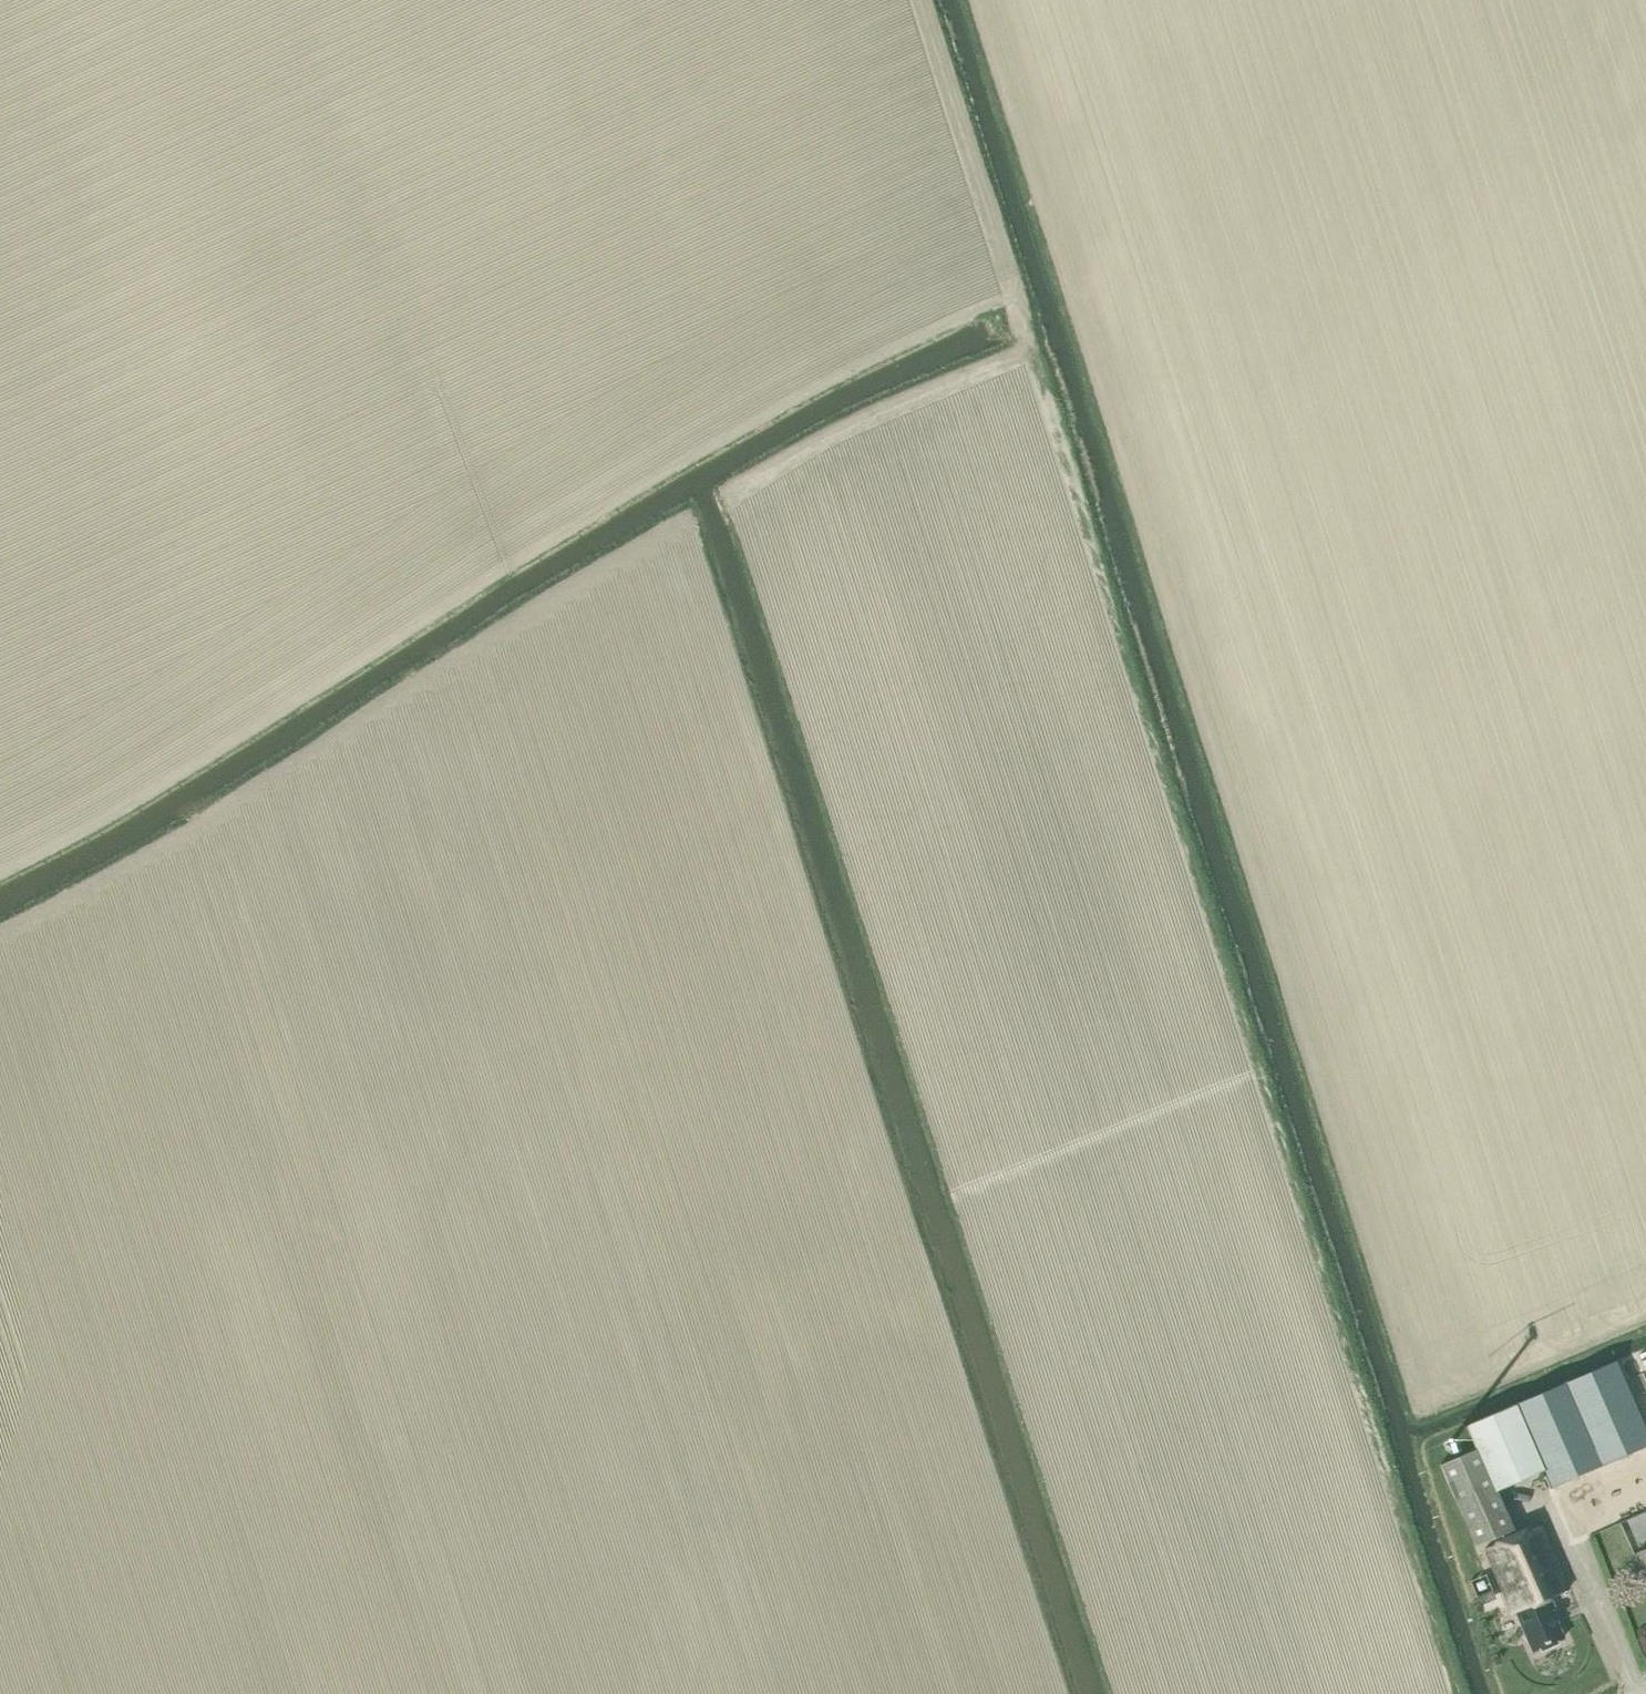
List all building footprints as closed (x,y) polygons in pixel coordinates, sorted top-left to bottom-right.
[(1614,1361),(1467,1426),(1477,1449),(1495,1491),(1544,1470),(1552,1486),(1645,1445),(1645,1436),(1614,1361)] [(1475,1546),(1512,1530),(1495,1491),(1477,1449),(1440,1465),(1475,1546)] [(1533,1651),(1562,1639),(1550,1610),(1554,1609),(1549,1598),(1568,1590),(1540,1524),(1485,1548),(1513,1613),(1517,1612),(1533,1651)]
